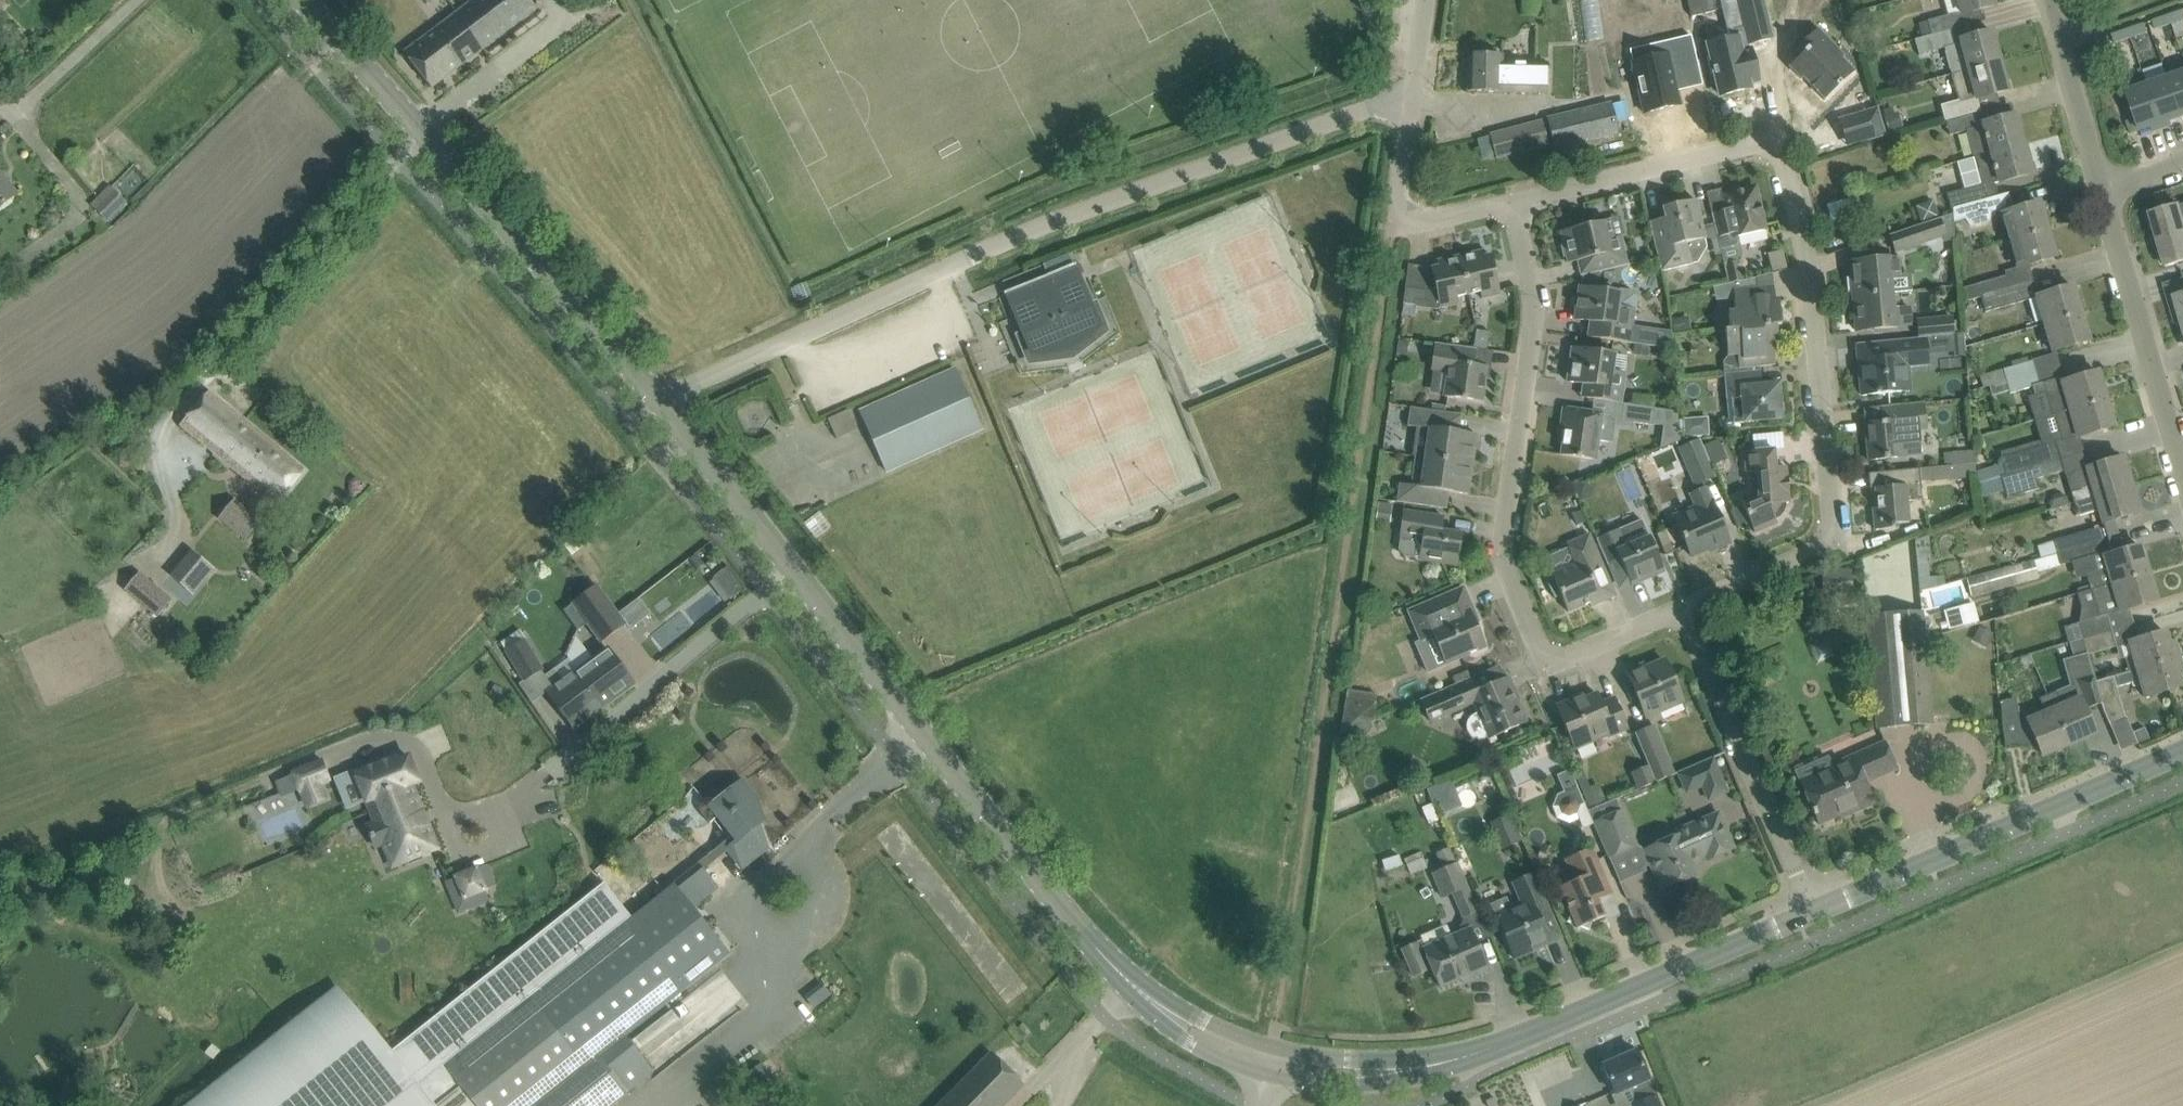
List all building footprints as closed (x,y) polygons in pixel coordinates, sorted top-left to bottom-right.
[(483,48),(535,9),(528,0),(473,0),(456,13),(483,48)] [(1764,0),(1737,0),(1743,27),(1734,29),(1736,38),(1729,40),(1708,45),(1711,57),(1707,58),(1711,74),(1715,73),(1720,95),(1750,88),(1748,82),(1758,80),(1749,45),(1773,38),(1764,0)] [(1994,5),(1992,0),(1944,0),(1948,14),(1955,12),(1959,11),(1960,15),(1994,5)] [(2182,21),(2182,9),(2169,14),(2173,24),(2176,32),(2182,29),(2180,22),(2182,21)] [(1931,35),(1951,29),(1959,27),(1955,12),(1948,14),(1927,21),(1931,35)] [(431,88),(483,48),(456,13),(404,52),(431,88)] [(2156,29),(2173,24),(2169,14),(2153,19),(2156,29)] [(2132,38),(2149,33),(2145,22),(2128,28),(2132,38)] [(2115,44),(2132,38),(2128,28),(2111,33),(2115,44)] [(1922,38),(1915,39),(1919,54),(1924,53),(1944,48),(1951,74),(2000,61),(1992,32),(1983,34),(1960,40),(1961,43),(1956,44),(1951,29),(1931,35),(1922,38)] [(1854,73),(1832,49),(1835,47),(1818,30),(1796,50),(1801,56),(1789,66),(1801,79),(1803,77),(1824,100),(1854,73)] [(1690,36),(1671,40),(1678,69),(1697,64),(1690,36)] [(1502,55),(1490,55),(1468,54),(1467,91),(1547,92),(1547,64),(1509,63),(1509,64),(1502,64),(1502,55)] [(1667,54),(1632,62),(1644,113),(1679,105),(1676,91),(1667,54)] [(1976,99),(2008,90),(2000,61),(1951,74),(1958,101),(1941,105),(1945,120),(1975,113),(1979,112),(1976,99)] [(2168,78),(2181,116),(2182,115),(2182,73),(2168,78)] [(2170,119),(2181,116),(2168,78),(2148,85),(2162,128),(2172,124),(2170,119)] [(2153,131),(2162,128),(2148,85),(2127,92),(2140,130),(2151,126),(2153,131)] [(1580,111),(1548,119),(1555,149),(1617,134),(1610,104),(1580,111)] [(1884,135),(1877,109),(1860,114),(1868,140),(1884,135)] [(1973,158),(2023,144),(2015,115),(1993,121),(1990,109),(1979,112),(1975,113),(1945,120),(1949,134),(1965,130),(1973,158)] [(1897,112),(1883,117),(1888,132),(1902,127),(1897,112)] [(1512,152),(1536,146),(1530,124),(1506,130),(1512,152)] [(1967,204),(1984,199),(1997,195),(1994,183),(2031,173),(2023,144),(1973,158),(1980,184),(1963,189),(1967,204)] [(0,173),(0,208),(17,193),(0,173)] [(109,222),(127,202),(109,185),(90,205),(109,222)] [(1738,236),(1745,234),(1766,230),(1757,191),(1750,186),(1721,193),(1723,199),(1725,210),(1711,213),(1713,223),(1719,249),(1735,245),(1739,240),(1738,236)] [(1967,204),(1952,208),(1952,224),(1964,220),(1969,227),(1989,221),(1991,212),(2001,209),(2003,213),(2013,210),(2008,192),(1997,195),(1984,199),(1967,204)] [(1665,218),(1650,222),(1661,271),(1663,271),(1693,264),(1688,242),(1705,238),(1707,238),(1711,240),(1714,256),(1720,255),(1719,249),(1713,223),(1702,226),(1701,221),(1700,220),(1705,213),(1698,208),(1695,200),(1687,202),(1679,197),(1675,205),(1668,206),(1665,207),(1663,207),(1663,209),(1665,218)] [(2011,240),(2047,230),(2039,203),(2013,210),(2003,213),(2011,240)] [(2150,213),(2158,240),(2182,232),(2182,203),(2150,213)] [(1896,251),(1946,235),(1945,231),(1951,229),(1947,217),(1891,236),(1896,251)] [(1608,220),(1560,232),(1568,263),(1578,260),(1582,276),(1627,265),(1621,236),(1612,238),(1608,220)] [(2011,240),(2018,267),(2055,257),(2047,230),(2011,240)] [(2158,240),(2166,266),(2182,261),(2182,232),(2158,240)] [(1972,252),(1969,238),(1955,242),(1958,255),(1972,252)] [(1480,299),(1486,298),(1499,295),(1490,255),(1483,256),(1482,251),(1460,256),(1469,295),(1479,292),(1480,299)] [(1457,297),(1469,295),(1460,256),(1438,260),(1439,266),(1431,268),(1433,274),(1424,276),(1422,290),(1405,288),(1403,303),(1416,305),(1416,307),(1435,309),(1458,304),(1457,297)] [(1888,259),(1888,258),(1849,262),(1851,278),(1847,278),(1848,292),(1852,292),(1853,296),(1892,293),(1890,276),(1899,275),(1897,259),(1888,259)] [(1724,265),(1729,283),(1745,279),(1741,261),(1724,265)] [(1074,267),(1008,294),(1032,353),(1068,348),(1098,326),(1074,267)] [(1981,296),(2011,287),(2007,271),(2004,272),(2005,276),(1978,284),(1964,288),(1967,302),(1982,297),(1981,296)] [(1757,288),(1756,277),(1745,279),(1729,283),(1713,287),(1716,301),(1734,299),(1735,312),(1729,313),(1731,330),(1776,326),(1781,325),(1779,299),(1769,300),(1768,287),(1757,288)] [(2043,324),(2080,313),(2072,286),(2051,292),(2035,297),(2043,324)] [(1619,293),(1581,287),(1576,319),(1592,321),(1590,337),(1629,343),(1633,313),(1636,313),(1638,297),(1633,290),(1620,288),(1619,293)] [(1981,296),(1982,297),(1986,311),(2016,302),(2011,287),(1981,296)] [(1856,331),(1877,329),(1898,327),(1898,326),(1911,324),(1910,308),(1893,310),(1892,293),(1853,296),(1856,331)] [(2182,322),(2182,294),(2174,296),(2182,323),(2182,322)] [(2051,351),(2068,346),(2088,340),(2080,313),(2043,324),(2051,351)] [(1689,316),(1673,319),(1676,334),(1692,331),(1689,316)] [(1952,320),(1952,318),(1917,321),(1919,338),(1927,337),(1950,335),(1962,334),(1960,320),(1952,320)] [(1778,351),(1776,326),(1731,330),(1725,330),(1727,357),(1723,362),(1724,374),(1738,372),(1760,370),(1760,366),(1775,364),(1774,352),(1778,351)] [(1476,330),(1472,348),(1487,350),(1490,332),(1476,330)] [(1950,335),(1953,358),(1966,356),(1962,334),(1950,335)] [(1910,368),(1930,365),(1927,337),(1919,338),(1857,344),(1862,396),(1883,394),(1912,392),(1910,368)] [(1399,339),(1397,352),(1406,353),(1408,340),(1399,339)] [(1470,364),(1472,348),(1434,343),(1431,369),(1448,371),(1444,397),(1481,402),(1486,366),(1470,364)] [(1634,344),(1633,354),(1646,356),(1648,347),(1634,344)] [(1617,354),(1572,348),(1567,381),(1583,384),(1581,397),(1621,403),(1625,374),(1614,372),(1617,354)] [(1983,389),(1992,386),(2036,373),(2031,358),(2002,366),(2003,370),(1980,376),(1983,389)] [(860,412),(886,471),(982,429),(955,369),(860,412)] [(1744,422),(1759,420),(1781,419),(1778,384),(1761,386),(1760,370),(1738,372),(1724,374),(1726,399),(1728,424),(1734,424),(1744,422)] [(2053,415),(2055,414),(2106,399),(2098,372),(2061,383),(2059,378),(2043,382),(2053,415)] [(2032,387),(2033,391),(2041,389),(2036,373),(1992,386),(1993,390),(2008,386),(2010,393),(2032,387)] [(276,504),(290,487),(303,470),(209,392),(181,425),(276,504)] [(2076,437),(2093,432),(2113,426),(2106,399),(2055,414),(2062,441),(2076,437)] [(1890,421),(1864,424),(1868,460),(1903,457),(1903,456),(1921,455),(1919,430),(1926,429),(1923,403),(1910,404),(1889,406),(1889,407),(1890,421)] [(1652,408),(1632,405),(1624,404),(1622,421),(1653,425),(1653,424),(1669,427),(1672,411),(1652,408)] [(1462,415),(1410,407),(1407,426),(1429,429),(1425,456),(1425,458),(1472,464),(1477,434),(1460,432),(1462,415)] [(1616,416),(1585,411),(1563,408),(1560,428),(1565,429),(1561,455),(1595,460),(1598,441),(1612,443),(1616,416)] [(846,410),(828,419),(837,439),(856,430),(846,410)] [(2061,458),(2056,443),(2054,437),(2001,453),(2003,463),(1991,467),(1986,468),(1977,471),(1978,482),(2061,458)] [(1695,486),(1716,477),(1700,440),(1679,449),(1695,486)] [(1743,505),(1730,510),(1738,529),(1750,523),(1754,532),(1777,523),(1775,520),(1779,517),(1782,514),(1784,511),(1785,507),(1785,503),(1789,502),(1788,493),(1789,493),(1788,476),(1786,477),(1786,467),(1775,467),(1773,450),(1752,452),(1745,452),(1746,472),(1756,471),(1759,498),(1743,505)] [(1944,466),(1976,463),(1975,451),(1943,453),(1944,466)] [(1425,456),(1414,455),(1410,485),(1399,483),(1397,502),(1447,509),(1449,492),(1468,494),(1472,464),(1425,458),(1425,456)] [(2035,478),(2064,470),(2061,458),(1978,482),(1981,498),(2006,491),(2008,498),(2038,489),(2037,482),(2035,478)] [(2075,501),(2130,485),(2121,458),(2086,469),(2066,475),(2075,501)] [(1921,492),(1920,483),(1977,478),(1976,463),(1944,466),(1919,468),(1889,471),(1890,486),(1875,488),(1877,508),(1873,508),(1875,530),(1894,528),(1894,524),(1909,522),(1907,501),(1914,500),(1921,492)] [(2102,523),(2139,512),(2130,485),(2075,501),(2080,516),(2098,510),(2102,523)] [(1730,543),(1721,523),(1712,500),(1711,501),(1705,488),(1691,494),(1696,507),(1674,516),(1682,536),(1691,556),(1709,548),(1710,551),(1730,543)] [(222,522),(238,535),(246,541),(263,518),(234,497),(217,519),(222,522)] [(1378,501),(1375,520),(1390,522),(1392,503),(1378,501)] [(1581,510),(1572,515),(1573,517),(1578,525),(1587,521),(1581,510)] [(1399,536),(1399,537),(1421,540),(1419,559),(1419,560),(1457,565),(1462,534),(1442,531),(1444,517),(1436,516),(1403,511),(1399,536)] [(1610,533),(1596,539),(1599,546),(1608,565),(1618,591),(1634,584),(1643,580),(1664,571),(1656,551),(1650,537),(1642,520),(1622,528),(1610,533)] [(2041,559),(2099,542),(2095,526),(2052,538),(2036,543),(2041,559)] [(1552,575),(1546,578),(1555,599),(1561,596),(1568,612),(1590,603),(1591,606),(1616,596),(1606,573),(1589,534),(1574,540),(1567,543),(1573,556),(1568,567),(1552,574),(1552,575)] [(1918,541),(1916,586),(1943,586),(1943,576),(1927,576),(1928,541),(1918,541)] [(2060,566),(2089,557),(2102,553),(2099,542),(2041,559),(2034,561),(1968,579),(1973,597),(2040,579),(2038,572),(2060,566)] [(2091,590),(2148,573),(2140,546),(2103,557),(2106,570),(2086,576),(2091,590)] [(169,578),(194,595),(214,567),(189,549),(169,578)] [(729,599),(742,589),(727,567),(713,576),(729,599)] [(141,571),(124,590),(156,617),(172,597),(141,571)] [(2099,617),(2135,606),(2156,600),(2148,573),(2091,590),(2099,617)] [(1470,614),(1474,613),(1463,587),(1408,611),(1421,640),(1415,643),(1427,671),(1445,664),(1445,665),(1485,648),(1474,623),(1478,622),(1477,620),(1473,621),(1470,614)] [(609,607),(596,590),(569,610),(581,627),(588,622),(604,642),(622,628),(608,607),(609,607)] [(1975,603),(1944,611),(1949,630),(1984,621),(1983,617),(1978,618),(1975,603)] [(1932,723),(1924,640),(1921,612),(1867,617),(1877,728),(1932,723)] [(2082,639),(2110,631),(2106,616),(2078,624),(2082,639)] [(2071,642),(2082,639),(2078,624),(2066,627),(2071,642)] [(1979,626),(1972,640),(1986,648),(1994,633),(1979,626)] [(554,668),(545,675),(543,670),(545,668),(520,628),(500,640),(525,680),(520,684),(532,702),(546,692),(574,729),(603,707),(576,671),(563,680),(554,668)] [(2082,639),(2086,654),(2087,655),(2115,647),(2110,631),(2082,639)] [(2129,672),(2181,657),(2176,639),(2168,641),(2165,632),(2128,643),(2132,656),(2125,658),(2129,672)] [(1828,639),(1811,647),(1818,664),(1836,656),(1828,639)] [(576,671),(603,707),(631,686),(604,650),(576,671)] [(2095,682),(2087,655),(2086,654),(2075,657),(2070,659),(2083,700),(2098,696),(2095,682)] [(2095,682),(2098,696),(2103,710),(2109,724),(2125,718),(2122,706),(2117,688),(2132,684),(2133,687),(2140,685),(2144,697),(2181,686),(2178,677),(2182,675),(2182,662),(2181,657),(2129,672),(2110,678),(2095,682)] [(1665,660),(1629,676),(1646,717),(1662,711),(1658,703),(1678,695),(1685,711),(1698,705),(1683,669),(1671,674),(1665,660)] [(1455,684),(1421,699),(1430,721),(1442,716),(1446,725),(1477,710),(1478,713),(1471,717),(1468,722),(1467,726),(1467,730),(1468,733),(1472,737),(1475,739),(1479,740),(1483,739),(1489,737),(1489,738),(1526,722),(1517,701),(1519,701),(1518,698),(1514,700),(1505,679),(1479,689),(1473,676),(1471,677),(1468,671),(1452,677),(1455,684)] [(2094,732),(2086,712),(2079,697),(2061,705),(2056,691),(2047,695),(2068,744),(2094,732)] [(1627,728),(1623,718),(1614,698),(1601,704),(1597,694),(1576,703),(1575,699),(1557,707),(1565,726),(1572,743),(1604,729),(1607,736),(1627,728)] [(2043,755),(2068,744),(2047,695),(2039,699),(2045,712),(2027,720),(2028,722),(2020,725),(2015,699),(2001,701),(2005,747),(2022,744),(2028,746),(2037,742),(2043,755)] [(1345,714),(1342,734),(1343,733),(1353,730),(1370,723),(1374,722),(1377,704),(1377,703),(1347,698),(1347,699),(1345,714)] [(1672,775),(1665,758),(1652,726),(1635,734),(1648,766),(1656,782),(1672,775)] [(1834,774),(1803,787),(1812,809),(1811,810),(1813,815),(1814,814),(1818,824),(1851,810),(1852,812),(1874,803),(1865,782),(1896,768),(1885,742),(1831,766),(1834,774)] [(367,826),(375,847),(397,839),(406,859),(402,861),(402,862),(437,848),(427,823),(425,824),(421,815),(423,814),(411,784),(418,781),(409,757),(394,763),(391,754),(353,770),(366,802),(370,800),(379,821),(367,826)] [(1714,757),(1676,773),(1686,795),(1702,788),(1707,802),(1729,793),(1723,779),(1714,757)] [(322,761),(292,773),(293,775),(276,782),(283,797),(299,790),(300,792),(330,779),(322,761)] [(1638,790),(1656,782),(1648,766),(1631,774),(1638,790)] [(1445,810),(1462,803),(1450,777),(1427,788),(1432,799),(1439,796),(1445,810)] [(716,818),(735,842),(732,845),(747,864),(767,847),(753,809),(757,805),(754,794),(742,780),(717,800),(712,798),(707,798),(703,800),(701,804),(700,809),(701,814),(709,824),(716,818)] [(1599,784),(1582,792),(1589,809),(1607,801),(1599,784)] [(1577,814),(1579,806),(1576,798),(1569,795),(1561,798),(1559,807),(1562,814),(1569,817),(1577,814)] [(1636,845),(1621,811),(1616,800),(1590,811),(1595,822),(1610,856),(1636,845)] [(1511,812),(1490,822),(1501,848),(1523,839),(1511,812)] [(1645,850),(1653,870),(1662,890),(1695,875),(1690,862),(1706,856),(1707,860),(1733,849),(1718,814),(1667,836),(1668,840),(1645,850)] [(1610,889),(1602,869),(1592,847),(1564,860),(1573,881),(1559,887),(1571,915),(1569,922),(1575,924),(1577,928),(1581,926),(1589,929),(1592,922),(1604,917),(1595,896),(1610,889)] [(1477,911),(1456,864),(1450,848),(1436,854),(1442,870),(1433,874),(1443,898),(1453,893),(1463,917),(1477,911)] [(1399,856),(1397,856),(1395,851),(1382,854),(1384,861),(1382,861),(1386,872),(1391,871),(1393,875),(1401,872),(1400,868),(1403,867),(1399,856)] [(1421,853),(1404,860),(1410,875),(1428,868),(1421,853)] [(187,1105),(610,1105),(653,1072),(642,1058),(625,1037),(730,954),(693,907),(717,888),(698,864),(674,884),(631,917),(617,900),(604,883),(484,977),(387,1054),(335,989),(187,1105)] [(446,882),(458,912),(489,899),(485,889),(495,885),(486,865),(446,882)] [(1506,898),(1491,904),(1498,921),(1506,939),(1514,959),(1536,949),(1560,939),(1561,938),(1558,932),(1555,923),(1546,904),(1533,874),(1513,882),(1521,901),(1510,906),(1506,898)] [(1419,938),(1401,946),(1412,974),(1431,966),(1440,987),(1460,978),(1461,982),(1463,981),(1461,978),(1469,974),(1471,977),(1488,970),(1470,929),(1423,949),(1419,938)] [(813,1006),(831,996),(825,986),(807,997),(813,1006)] [(1613,1058),(1634,1047),(1627,1032),(1606,1043),(1613,1058)] [(1603,1065),(1611,1085),(1615,1094),(1628,1088),(1635,1104),(1631,1105),(1659,1105),(1655,1096),(1654,1096),(1647,1080),(1648,1080),(1644,1071),(1637,1053),(1638,1052),(1636,1049),(1603,1063),(1604,1065),(1603,1065)] [(1007,1101),(1022,1085),(991,1054),(975,1069),(939,1105),(1001,1105),(1007,1101)]
